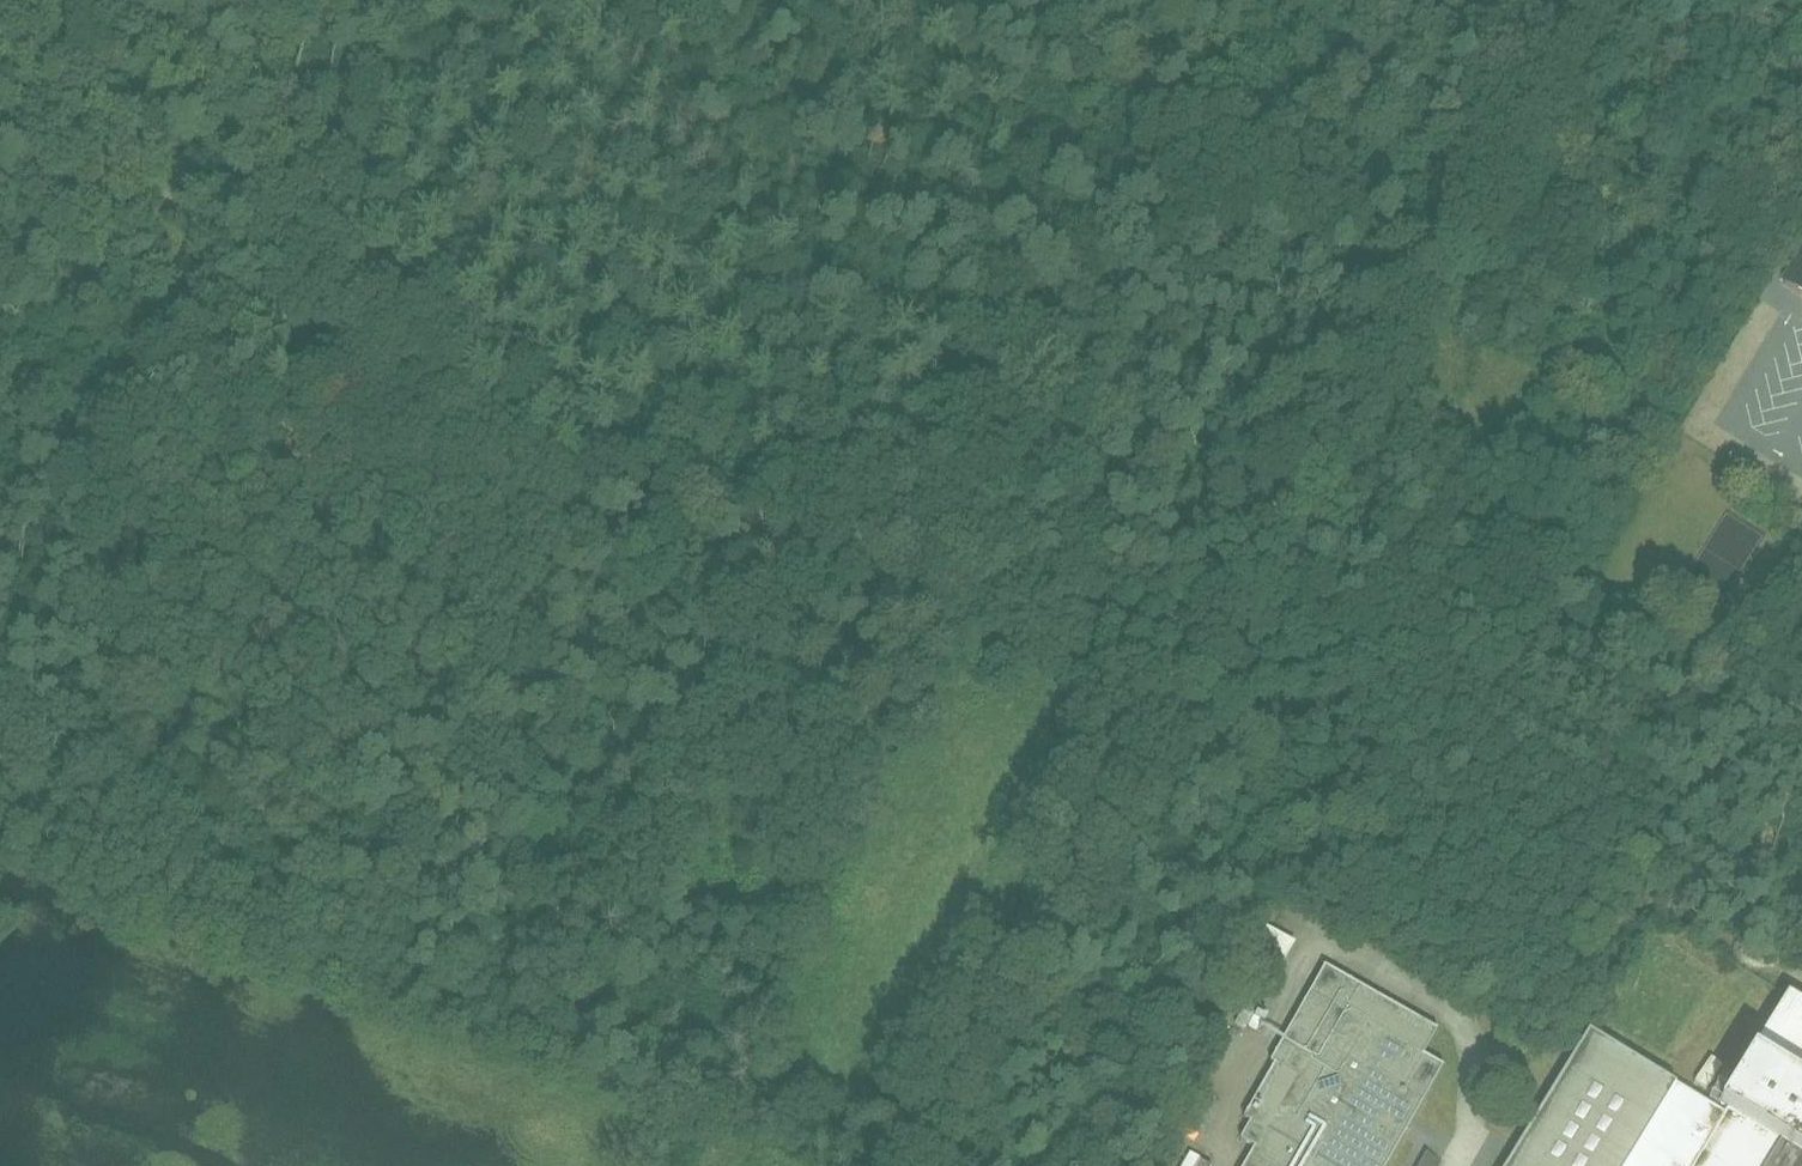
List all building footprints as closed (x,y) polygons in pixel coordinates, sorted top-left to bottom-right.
[(1784,285),(1801,297),(1801,255),(1784,285)] [(1271,974),(1288,940),(1258,925),(1241,958),(1271,974)] [(1247,1163),(1246,1165),(1360,1165),(1414,1070),(1433,1030),(1393,1005),(1350,979),(1326,1015),(1304,1002),(1238,1121),(1262,1138),(1247,1163)] [(1789,992),(1757,1045),(1766,1050),(1727,1113),(1588,1028),(1503,1165),(1801,1165),(1801,1000),(1789,992)] [(1211,1165),(1179,1150),(1172,1165),(1211,1165)]
